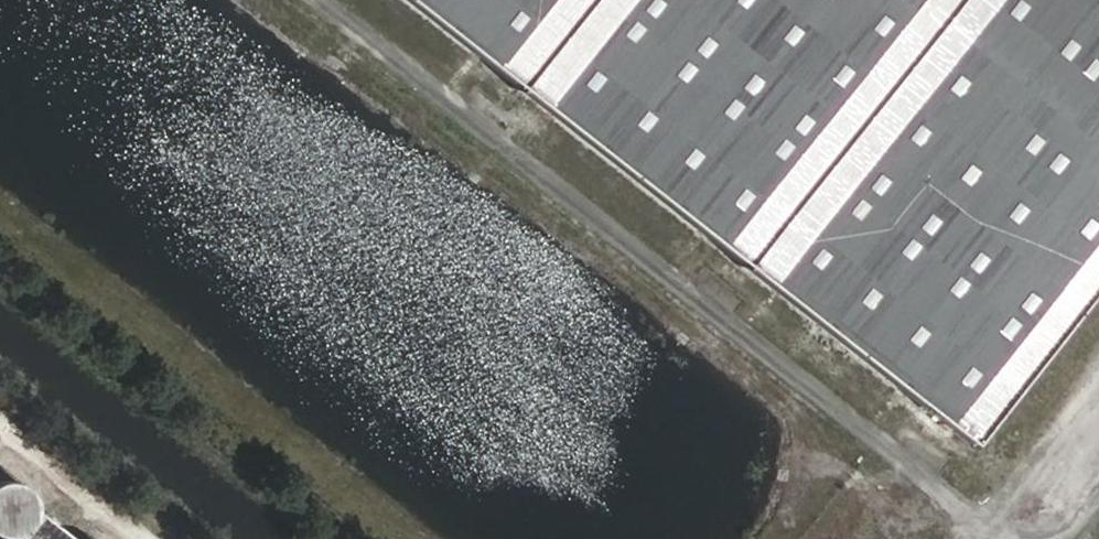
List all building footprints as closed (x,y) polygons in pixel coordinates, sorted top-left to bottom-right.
[(949,439),(1098,250),(1098,0),(392,0),(949,439)] [(29,523),(28,517),(25,511),(21,505),(15,501),(9,499),(2,498),(0,498),(0,538),(25,538),(27,537),(29,530),(29,523)]
